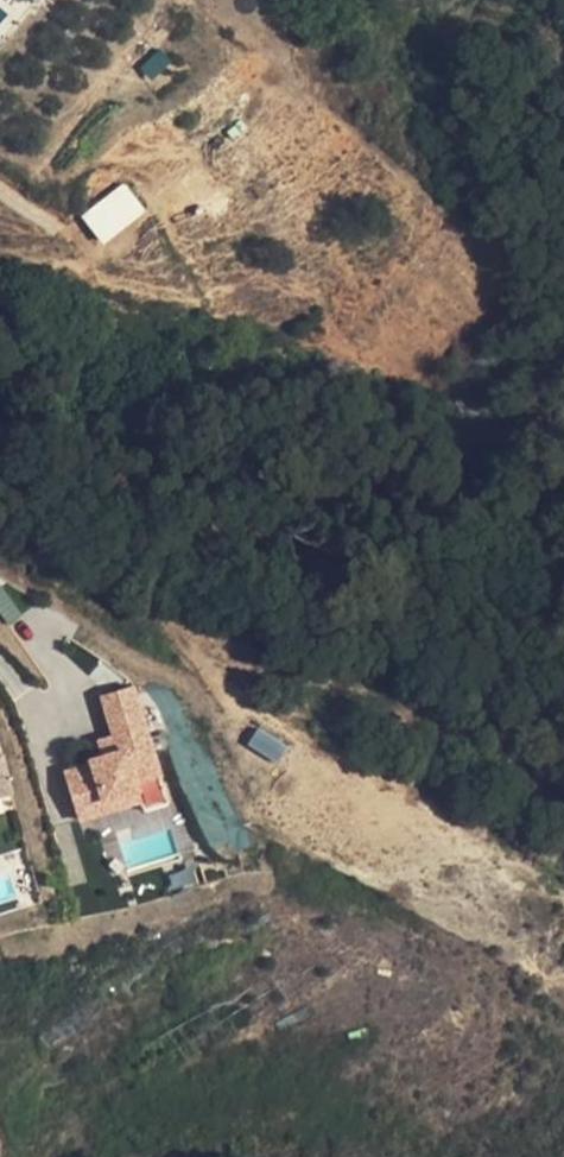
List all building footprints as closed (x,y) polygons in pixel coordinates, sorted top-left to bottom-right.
[(107,241),(150,209),(129,181),(85,213),(107,241)] [(117,732),(101,737),(106,752),(92,756),(94,762),(70,769),(85,818),(147,799),(150,808),(174,801),(139,684),(105,694),(117,732)] [(293,744),(264,726),(253,743),(282,761),(293,744)] [(7,750),(0,751),(0,796),(18,791),(7,750)]
